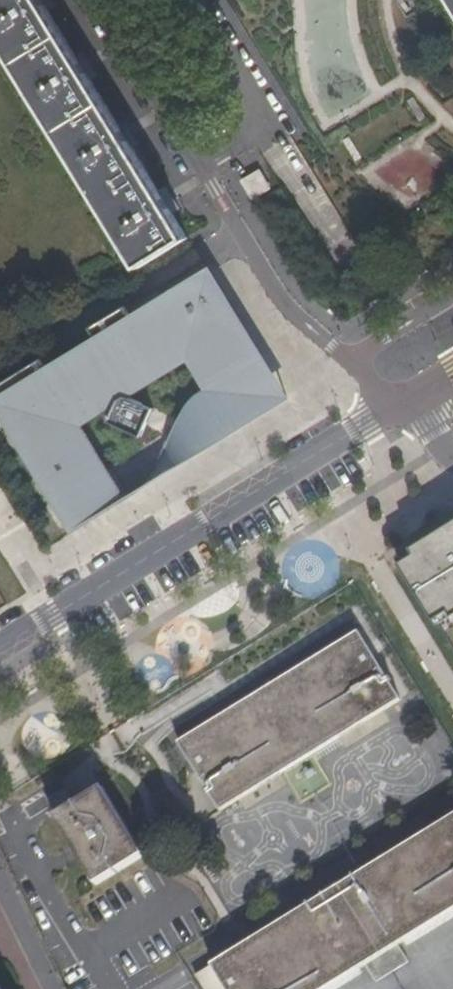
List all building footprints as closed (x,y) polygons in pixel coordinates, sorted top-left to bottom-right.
[(141,266),(187,239),(39,0),(0,0),(0,40),(141,266)] [(193,366),(219,410),(272,378),(212,282),(138,326),(130,314),(95,334),(102,348),(68,368),(76,382),(63,389),(47,364),(0,391),(0,409),(21,445),(25,443),(79,534),(128,505),(84,431),(111,415),(117,417),(112,427),(145,443),(158,415),(131,403),(193,366)] [(410,546),(414,552),(400,561),(452,648),(452,519),(410,546)] [(221,811),(402,701),(359,633),(180,744),(221,811)] [(50,800),(60,817),(78,807),(67,789),(50,800)] [(57,819),(98,886),(145,856),(105,791),(78,807),(60,817),(57,819)] [(452,912),(452,819),(213,966),(228,988),(329,988),(366,966),(376,982),(409,962),(399,946),(452,912)] [(204,988),(228,988),(213,966),(196,976),(204,988)]
